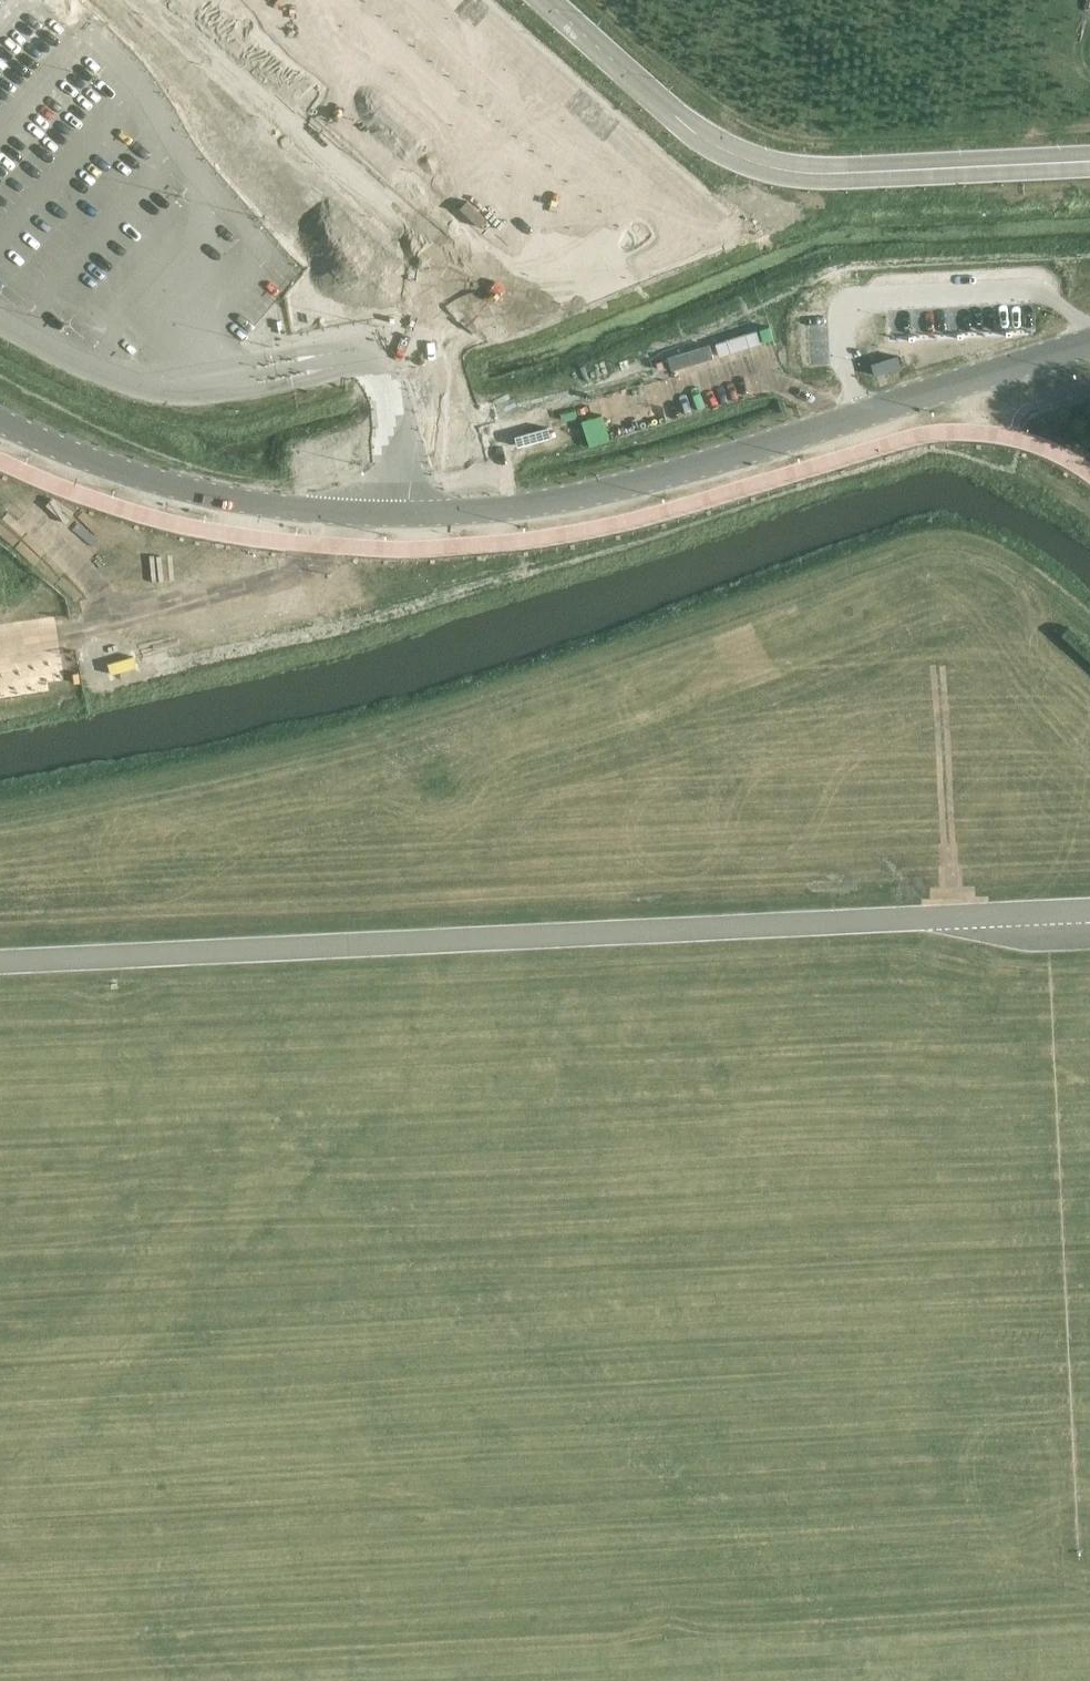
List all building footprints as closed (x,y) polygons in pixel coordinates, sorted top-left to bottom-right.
[(872,365),(875,377),(901,368),(898,357),(872,365)]
